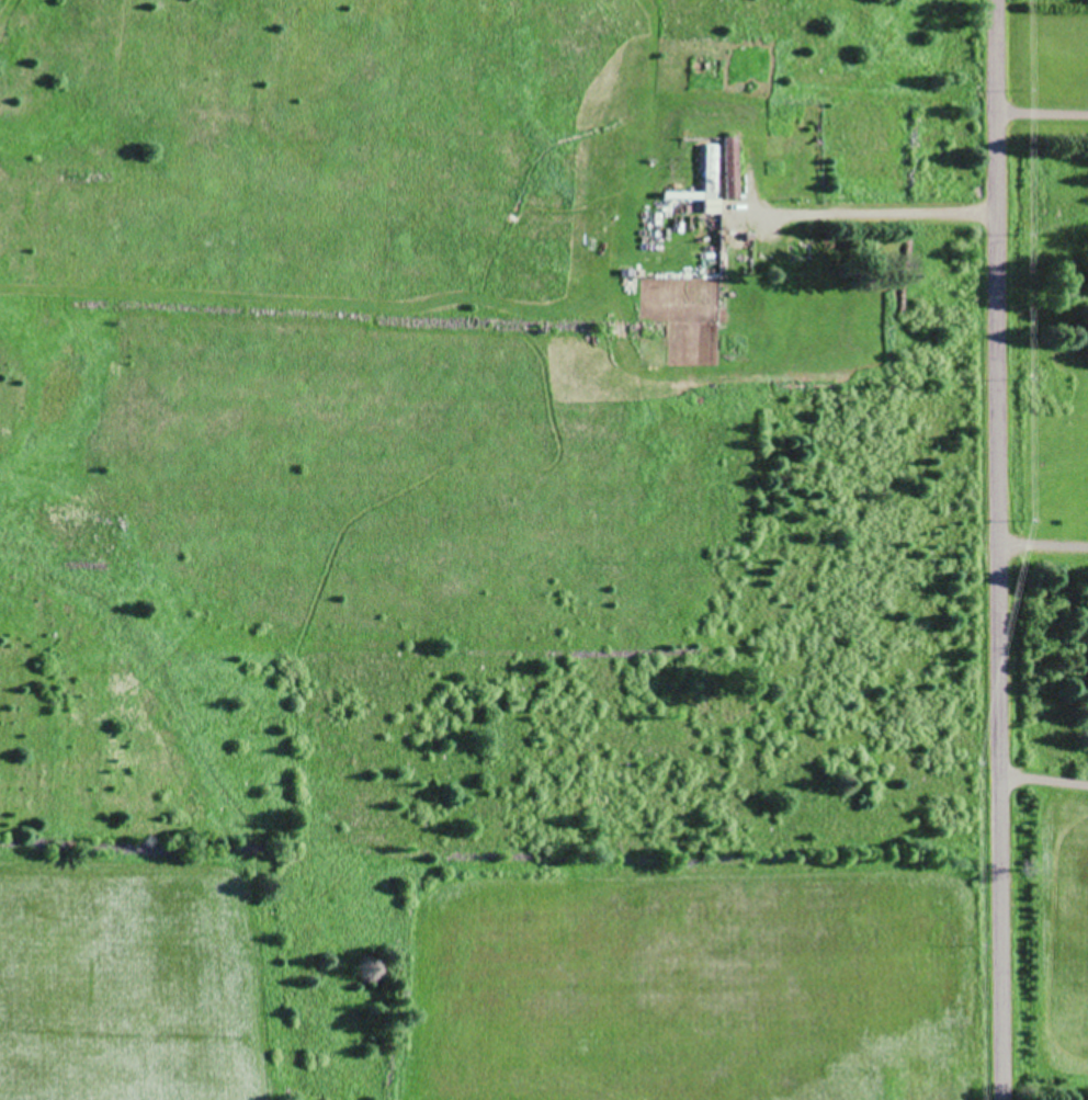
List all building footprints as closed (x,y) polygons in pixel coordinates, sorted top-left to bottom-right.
[(735,136),(738,195),(727,196),(723,136),(735,136)] [(665,193),(707,190),(704,147),(714,146),(719,211),(706,211),(705,195),(666,199),(665,193)]
